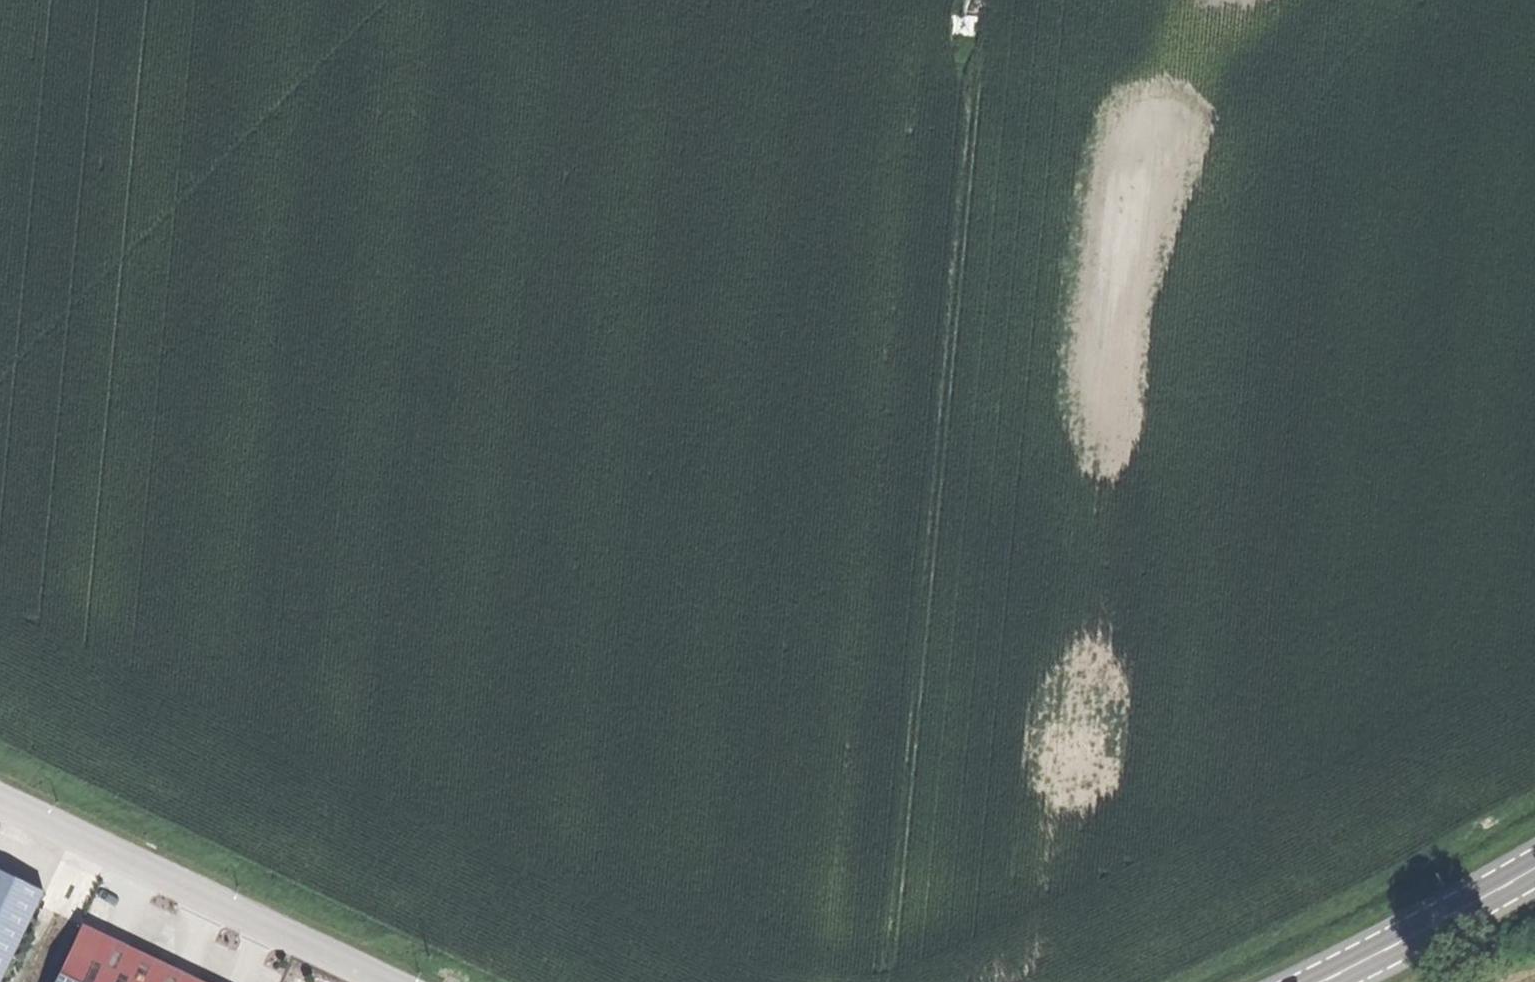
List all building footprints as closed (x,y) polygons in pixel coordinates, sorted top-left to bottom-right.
[(51,981),(195,981),(182,975),(78,926),(59,966),(51,981)]
